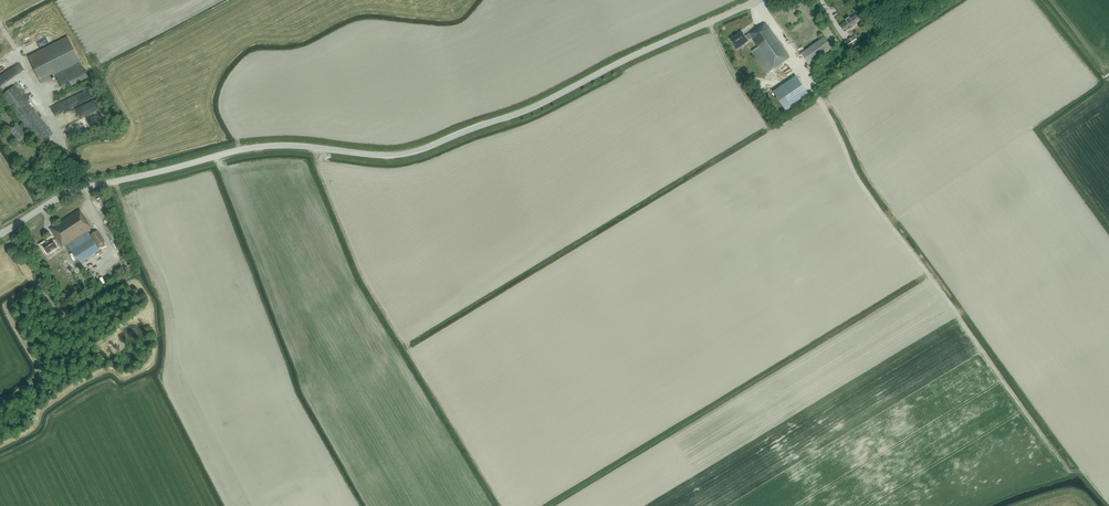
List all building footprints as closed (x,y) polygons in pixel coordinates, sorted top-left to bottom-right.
[(844,32),(854,25),(860,21),(856,15),(850,19),(849,18),(845,20),(846,22),(840,26),(844,32)] [(737,49),(752,39),(753,41),(747,45),(767,74),(790,58),(766,23),(761,26),(745,37),(742,32),(734,37),(733,37),(732,38),(732,39),(731,40),(737,49)] [(851,48),(859,42),(854,35),(846,42),(851,48)] [(42,84),(81,64),(67,36),(28,56),(42,84)] [(809,65),(832,49),(824,37),(801,54),(809,65)] [(773,92),(786,111),(810,95),(796,76),(773,92)] [(39,145),(53,134),(36,113),(29,103),(15,85),(1,96),(30,134),(39,145)] [(84,120),(86,127),(101,123),(98,115),(84,120)] [(19,142),(26,136),(16,123),(9,129),(19,142)] [(62,247),(92,228),(80,209),(50,229),(56,239),(53,241),(52,239),(50,240),(49,240),(49,241),(42,245),(42,246),(42,247),(43,248),(44,249),(47,253),(57,247),(58,249),(61,246),(62,247)] [(97,246),(104,242),(97,231),(90,235),(97,246)] [(79,264),(99,251),(87,232),(67,245),(79,264)]
